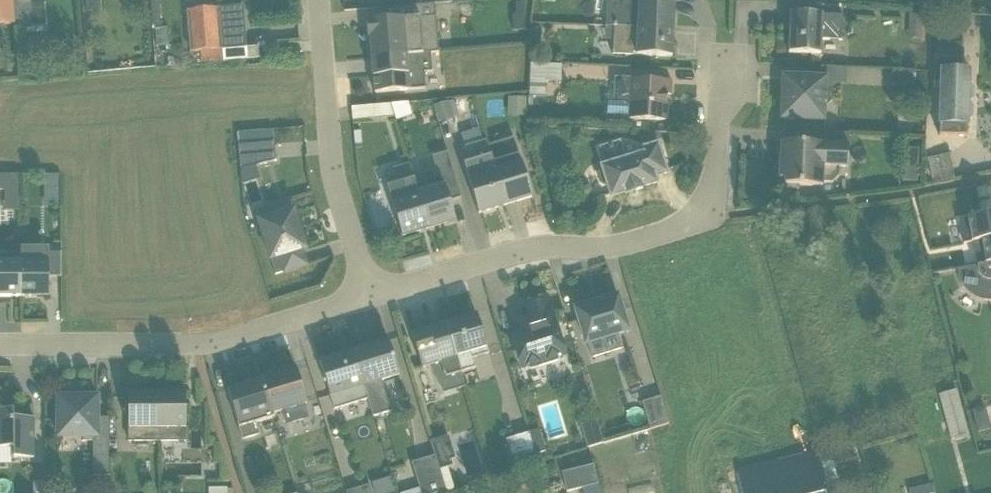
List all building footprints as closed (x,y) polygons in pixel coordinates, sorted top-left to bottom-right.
[(14,30),(31,29),(29,0),(12,0),(14,30)] [(418,11),(434,11),(433,0),(417,0),(418,11)] [(437,10),(448,10),(447,0),(437,0),(437,10)] [(618,24),(682,29),(684,2),(653,0),(620,0),(618,24)] [(794,55),(831,55),(832,13),(795,12),(794,55)] [(244,13),(217,15),(220,58),(247,56),(244,13)] [(895,15),(894,43),(909,43),(910,16),(895,15)] [(212,16),(188,17),(191,58),(214,56),(212,16)] [(375,57),(431,52),(427,18),(372,23),(375,57)] [(616,53),(680,57),(682,29),(618,24),(616,53)] [(375,57),(379,95),(434,90),(431,52),(375,57)] [(549,60),(518,60),(517,95),(536,96),(536,82),(549,82),(549,60)] [(947,126),(978,127),(979,69),(948,68),(947,126)] [(0,71),(0,86),(15,85),(14,70),(0,71)] [(786,122),(832,124),(835,79),(789,76),(786,122)] [(879,76),(879,86),(898,86),(898,77),(879,76)] [(617,120),(676,122),(677,83),(618,81),(617,120)] [(263,165),(262,131),(225,132),(226,166),(263,165)] [(859,170),(861,146),(786,142),(784,184),(833,186),(834,168),(859,170)] [(618,200),(676,182),(665,146),(607,165),(618,200)] [(904,183),(905,148),(890,148),(889,183),(904,183)] [(517,207),(543,199),(529,151),(503,159),(517,207)] [(517,207),(503,159),(474,168),(488,216),(517,207)] [(381,167),(384,178),(402,173),(400,162),(381,167)] [(950,162),(925,166),(928,191),(954,187),(950,162)] [(48,175),(33,174),(32,206),(47,207),(48,175)] [(439,230),(465,221),(454,185),(427,194),(439,230)] [(439,230),(427,194),(396,204),(408,240),(439,230)] [(260,221),(276,276),(316,265),(300,209),(260,221)] [(958,223),(962,246),(971,244),(990,240),(990,217),(958,223)] [(971,244),(976,270),(990,267),(990,240),(971,244)] [(29,299),(59,298),(57,258),(28,259),(29,299)] [(29,299),(28,259),(0,260),(1,300),(29,299)] [(976,270),(956,273),(956,278),(957,282),(959,285),(961,289),(963,291),(965,294),(967,297),(970,299),(973,301),(977,302),(981,304),(986,304),(990,304),(990,267),(976,270)] [(591,347),(635,333),(623,295),(579,309),(591,347)] [(524,372),(571,357),(552,296),(522,305),(527,320),(519,323),(522,334),(513,337),(524,372)] [(957,314),(963,303),(952,297),(946,308),(957,314)] [(466,360),(497,350),(485,314),(455,324),(466,360)] [(466,360),(455,324),(419,335),(431,371),(466,360)] [(375,390),(408,378),(394,341),(362,352),(375,390)] [(375,390),(362,352),(325,366),(339,403),(375,390)] [(285,417),(316,407),(304,369),(273,379),(285,417)] [(285,417),(273,379),(233,391),(245,429),(285,417)] [(165,442),(192,441),(190,393),(163,395),(165,442)] [(935,445),(953,443),(946,394),(928,396),(935,445)] [(165,442),(163,395),(132,396),(134,443),(165,442)] [(61,443),(104,444),(105,398),(61,397),(61,443)] [(646,399),(629,402),(634,425),(651,422),(646,399)] [(39,461),(38,411),(0,412),(0,462),(39,461)] [(584,421),(568,424),(572,446),(589,443),(584,421)] [(517,432),(493,439),(499,461),(523,455),(517,432)] [(431,480),(446,476),(436,437),(421,441),(431,480)] [(445,451),(455,471),(466,466),(457,446),(445,451)] [(398,462),(408,492),(418,492),(433,489),(423,454),(398,462)] [(698,490),(699,492),(815,492),(808,454),(726,468),(729,484),(698,490)] [(583,485),(577,463),(547,471),(553,492),(583,485)] [(335,488),(336,492),(382,492),(380,480),(335,488)] [(897,492),(920,492),(919,484),(896,487),(897,492)]
